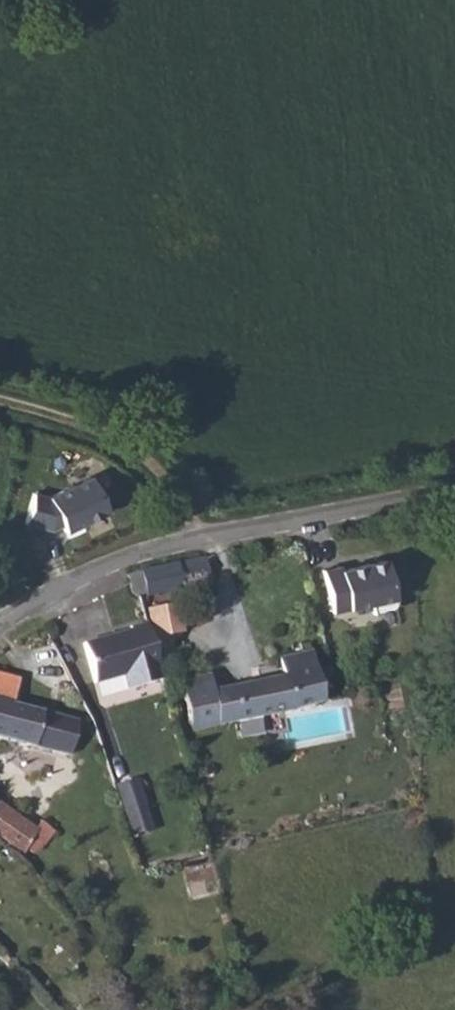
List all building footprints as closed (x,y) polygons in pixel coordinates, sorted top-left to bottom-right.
[(46,495),(33,491),(25,522),(49,528),(58,522),(64,531),(105,511),(86,476),(46,495)] [(123,582),(124,587),(128,588),(138,586),(141,589),(195,577),(194,570),(205,568),(201,549),(185,552),(139,563),(121,570),(123,582)] [(336,564),(322,567),(333,611),(390,597),(381,561),(338,572),(336,564)] [(140,605),(150,649),(168,645),(165,631),(176,628),(170,599),(140,605)] [(133,619),(116,625),(116,629),(75,639),(86,681),(111,674),(115,688),(150,678),(133,619)] [(286,706),(316,698),(315,694),(305,649),(276,655),(278,673),(210,686),(207,670),(178,676),(187,728),(286,706)] [(63,758),(71,724),(0,705),(0,742),(63,758)] [(131,834),(154,826),(138,775),(115,782),(131,834)] [(13,821),(0,813),(0,843),(13,821)] [(18,854),(21,849),(29,853),(34,852),(39,847),(48,830),(41,825),(34,822),(29,829),(25,828),(13,821),(0,843),(0,845),(18,854)]
